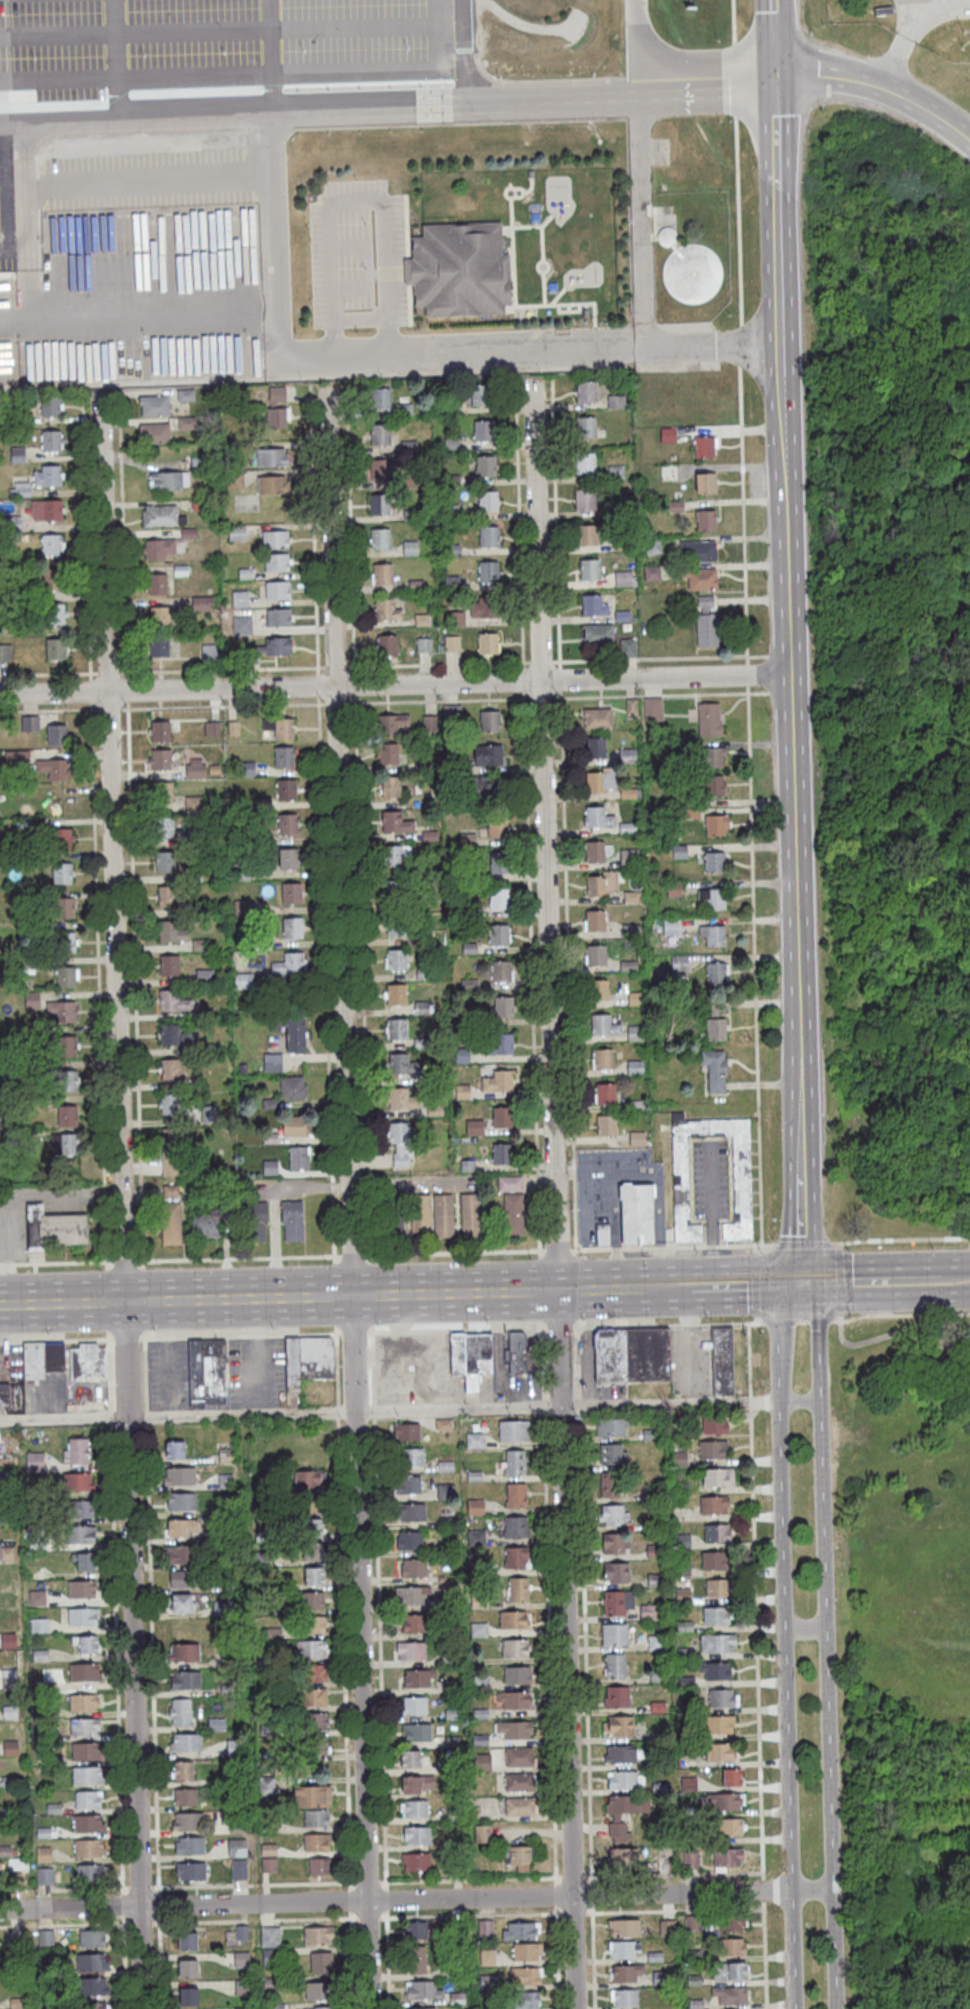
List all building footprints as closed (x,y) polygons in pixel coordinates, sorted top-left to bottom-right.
[(509,257),(511,308),(504,309),(505,316),(426,320),(426,308),(415,309),(414,289),(405,289),(404,263),(413,263),(412,241),(423,240),(422,229),(501,225),(503,258),(509,257)] [(658,242),(657,238),(657,233),(659,230),(663,227),(667,227),(671,228),(674,231),(676,235),(676,239),(673,243),(678,249),(684,246),(693,245),(701,246),(708,250),(714,256),(719,263),(721,271),(721,279),(718,287),(713,294),(707,299),(699,302),(691,303),(683,302),(675,298),(669,293),(665,286),(663,278),(663,269),(666,261),(670,254),(674,251),(670,245),(666,246),(662,245),(658,242)] [(595,381),(596,404),(577,405),(576,382),(595,381)] [(490,384),(491,406),(473,407),(472,385),(490,384)] [(269,407),(268,387),(285,387),(286,402),(277,402),(277,407),(286,407),(287,428),(267,429),(266,407),(269,407)] [(374,411),(373,389),(389,388),(390,410),(374,411)] [(177,390),(194,389),(195,401),(178,402),(177,390)] [(141,406),(139,406),(139,396),(168,395),(169,415),(142,416),(141,406)] [(607,396),(625,395),(625,409),(607,409),(607,396)] [(41,396),(59,396),(60,416),(41,417),(41,396)] [(395,405),(412,403),(413,415),(396,416),(395,405)] [(444,403),(459,403),(459,414),(444,415),(444,403)] [(16,414),(29,413),(29,424),(16,425),(16,414)] [(178,418),(195,417),(196,429),(178,430),(178,418)] [(595,417),(595,440),(577,440),(576,417),(595,417)] [(492,443),(476,443),(475,421),(492,420),(492,443)] [(139,424),(169,423),(170,443),(142,443),(142,432),(139,432),(139,424)] [(370,424),(390,423),(391,444),(371,445),(370,424)] [(660,428),(676,428),(676,442),(661,443),(660,428)] [(41,431),(60,431),(61,451),(42,452),(41,431)] [(714,458),(696,459),(695,437),(713,436),(714,458)] [(444,440),(458,439),(459,449),(445,450),(444,440)] [(401,441),(416,441),(417,452),(402,452),(401,441)] [(10,448),(25,448),(25,463),(11,463),(10,448)] [(256,449),(284,448),(284,453),(287,453),(288,466),(257,467),(256,449)] [(595,475),(578,476),(578,454),(594,454),(595,475)] [(495,456),(495,477),(477,477),(476,456),(495,456)] [(191,457),(207,457),(207,471),(191,471),(191,457)] [(371,459),(390,459),(390,480),(371,480),(371,459)] [(34,487),(33,472),(41,471),(41,466),(60,465),(61,485),(34,487)] [(678,479),(678,465),(662,465),(662,479),(678,479)] [(609,467),(623,466),(624,481),(610,482),(609,467)] [(154,472),(182,471),(182,489),(154,490),(154,487),(149,488),(148,472),(154,472)] [(226,472),(243,472),(243,488),(226,488),(226,472)] [(716,495),(698,495),(697,472),(716,472),(716,495)] [(403,474),(419,473),(419,486),(404,486),(403,474)] [(285,480),(289,480),(289,493),(258,494),(257,477),(285,476),(285,480)] [(15,489),(14,483),(30,482),(30,497),(9,498),(9,489),(15,489)] [(594,489),(595,512),(577,512),(577,490),(594,489)] [(479,491),(497,491),(498,511),(479,512),(479,491)] [(370,494),(388,493),(389,514),(371,515),(370,494)] [(191,500),(209,499),(209,510),(192,511),(191,500)] [(31,501),(62,500),(62,521),(31,522),(31,501)] [(668,513),(668,502),(683,501),(683,513),(668,513)] [(177,516),(186,516),(186,524),(152,526),(143,527),(143,511),(146,511),(145,505),(153,505),(153,506),(176,505),(177,516)] [(445,506),(459,505),(459,518),(445,519),(445,506)] [(715,509),(716,532),(697,532),(697,510),(715,509)] [(404,511),(418,510),(418,520),(404,521),(404,511)] [(577,525),(596,524),(597,546),(578,547),(577,525)] [(229,526),(245,525),(246,540),(229,541),(229,526)] [(498,526),(499,547),(480,548),(479,527),(498,526)] [(181,529),(196,528),(197,539),(181,539),(181,529)] [(371,530),(390,529),(390,549),(372,549),(371,530)] [(262,531),(288,530),(288,547),(263,547),(262,531)] [(42,535),(61,535),(62,555),(42,556),(42,535)] [(643,540),(659,539),(660,553),(645,555),(643,540)] [(165,555),(165,560),(146,560),(145,540),(175,540),(175,555),(165,555)] [(688,564),(688,549),(680,550),(680,541),(715,540),(716,563),(688,564)] [(404,541),(417,541),(417,556),(404,556),(404,541)] [(445,545),(459,545),(460,556),(445,556),(445,545)] [(265,554),(288,553),(289,571),(266,572),(265,554)] [(598,560),(599,582),(582,582),(581,560),(598,560)] [(479,562),(498,562),(498,582),(479,582),(479,562)] [(373,563),(392,563),(393,584),(374,585),(373,563)] [(173,566),(188,566),(188,577),(174,577),(173,566)] [(644,567),(659,567),(660,581),(645,582),(644,567)] [(715,576),(716,588),(687,589),(687,577),(680,577),(680,570),(716,568),(716,576),(715,576)] [(239,570),(253,570),(253,580),(239,580),(239,570)] [(43,571),(61,572),(61,590),(42,590),(43,571)] [(614,572),(632,572),(632,587),(615,588),(614,572)] [(147,574),(166,573),(167,594),(148,595),(147,574)] [(445,577),(459,576),(459,590),(445,591),(445,577)] [(265,582),(289,581),(289,598),(266,599),(265,582)] [(408,581),(423,581),(423,591),(409,591),(408,581)] [(232,592),(248,591),(248,607),(233,608),(232,592)] [(600,604),(608,604),(608,616),(584,617),(584,594),(600,594),(600,604)] [(696,596),(712,595),(712,606),(696,606),(696,596)] [(192,598),(214,597),(214,612),(192,612),(192,598)] [(478,603),(478,597),(498,597),(498,617),(470,618),(470,603),(478,603)] [(376,619),(376,599),(394,598),(394,608),(402,608),(402,619),(376,619)] [(45,604),(64,604),(64,625),(46,626),(45,604)] [(149,607),(170,606),(170,626),(150,627),(149,607)] [(266,609),(290,608),(291,625),(267,626),(266,609)] [(447,612),(464,611),(464,625),(447,626),(447,612)] [(613,611),(629,611),(629,623),(614,623),(613,611)] [(695,613),(716,613),(716,616),(717,615),(718,632),(717,632),(717,647),(696,647),(695,613)] [(414,615),(429,614),(430,626),(414,627),(414,615)] [(233,617),(252,617),(252,634),(233,635),(233,617)] [(582,624),(612,624),(612,643),(583,644),(582,624)] [(477,633),(496,632),(497,652),(478,653),(477,633)] [(168,657),(150,657),(150,636),(168,635),(168,657)] [(378,635),(397,635),(397,654),(379,655),(378,635)] [(444,636),(459,636),(459,651),(444,652),(444,636)] [(289,652),(289,656),(266,657),(266,653),(256,654),(256,662),(243,662),(243,647),(266,646),(265,637),(291,637),(291,652),(289,652)] [(416,638),(430,638),(430,652),(416,652),(416,638)] [(46,639),(64,639),(64,658),(46,658),(46,639)] [(619,639),(634,639),(635,657),(620,657),(619,639)] [(202,645),(217,644),(218,667),(202,668),(202,645)] [(7,662),(0,662),(0,645),(11,645),(11,660),(7,660),(7,662)] [(661,697),(662,722),(644,722),(643,698),(661,697)] [(625,699),(636,698),(636,715),(625,715),(625,699)] [(698,736),(697,702),(718,702),(719,721),(720,721),(721,736),(698,736)] [(442,706),(459,705),(460,725),(443,726),(442,706)] [(582,708),(610,708),(610,727),(582,727),(582,708)] [(479,711),(498,710),(499,731),(480,732),(479,711)] [(397,726),(397,735),(378,736),(378,715),(410,714),(410,725),(397,726)] [(38,716),(38,733),(22,733),(22,716),(38,716)] [(421,717),(436,716),(437,731),(422,732),(421,717)] [(262,718),(293,718),(293,739),(274,739),(274,729),(262,729),(262,718)] [(151,721),(169,720),(170,741),(151,742),(151,721)] [(238,721),(239,737),(229,737),(228,721),(238,721)] [(219,722),(219,738),(205,739),(205,722),(219,722)] [(47,724),(65,724),(66,745),(47,746),(47,724)] [(585,736),(603,736),(604,757),(586,757),(585,736)] [(379,744),(398,743),(399,763),(380,764),(380,757),(377,757),(376,751),(379,751),(379,744)] [(672,744),(688,743),(688,753),(672,754),(672,744)] [(473,746),(501,745),(501,766),(473,766),(473,746)] [(274,746),(293,746),(294,768),(275,768),(274,746)] [(721,747),(722,767),(703,767),(702,747),(721,747)] [(152,757),(151,749),(170,749),(171,769),(152,770),(152,763),(148,763),(148,757),(152,757)] [(618,749),(635,749),(635,763),(618,763),(618,749)] [(5,751),(29,751),(30,761),(5,762),(5,751)] [(458,766),(466,766),(466,775),(451,776),(450,758),(458,758),(458,766)] [(48,771),(36,771),(36,760),(67,759),(67,780),(48,780),(48,771)] [(255,762),(255,777),(240,777),(240,762),(255,762)] [(186,765),(205,765),(205,778),(186,778),(186,765)] [(209,766),(219,765),(220,775),(210,776),(209,766)] [(585,771),(604,771),(605,792),(585,793),(585,771)] [(722,774),(723,795),(704,796),(703,775),(722,774)] [(382,795),(379,795),(378,786),(382,786),(382,776),(400,775),(400,796),(382,796),(382,795)] [(473,777),(493,776),(494,798),(474,798),(473,777)] [(276,780),(296,779),(296,799),(277,800),(276,780)] [(172,781),(173,803),(154,803),(154,782),(172,781)] [(619,788),(634,788),(635,799),(619,799),(619,788)] [(684,792),(699,792),(699,806),(684,806),(684,792)] [(50,814),(70,814),(70,793),(50,793),(50,814)] [(185,797),(202,797),(202,813),(185,813),(185,797)] [(257,797),(271,797),(271,811),(257,812),(257,797)] [(604,815),(614,815),(615,827),(585,828),(584,806),(603,806),(604,815)] [(681,808),(699,808),(699,818),(681,818),(681,808)] [(401,821),(414,821),(414,831),(383,832),(382,812),(401,811),(401,821)] [(727,813),(728,828),(724,828),(724,834),(705,835),(704,815),(727,813)] [(278,814),(296,814),(297,834),(279,835),(278,814)] [(154,817),(173,816),(174,837),(155,837),(154,817)] [(505,816),(506,837),(487,838),(487,817),(505,816)] [(15,819),(30,818),(31,833),(15,834),(15,819)] [(618,823),(635,823),(636,834),(618,834),(618,823)] [(70,841),(70,848),(52,849),(51,830),(69,829),(70,835),(74,835),(74,841),(70,841)] [(185,832),(203,832),(203,847),(186,847),(185,832)] [(253,832),(267,832),(267,846),(253,846),(253,832)] [(422,832),(437,832),(437,842),(422,842),(422,832)] [(459,834),(475,834),(475,846),(459,846),(459,834)] [(585,841),(603,840),(603,861),(585,862),(585,841)] [(671,846),(686,845),(686,858),(672,859),(671,846)] [(410,846),(410,856),(402,856),(402,866),(384,867),(383,846),(410,846)] [(279,848),(298,847),(299,855),(302,855),(302,863),(299,863),(299,869),(280,869),(279,848)] [(619,850),(637,849),(638,867),(620,867),(619,850)] [(155,851),(174,851),(175,871),(156,872),(155,851)] [(703,852),(723,851),(724,872),(704,873),(703,852)] [(489,853),(508,852),(508,873),(490,874),(489,853)] [(23,865),(23,855),(39,855),(39,865),(23,865)] [(52,863),(71,863),(71,884),(53,884),(52,863)] [(406,866),(421,866),(421,874),(407,874),(406,866)] [(585,876),(604,875),(604,871),(616,871),(616,892),(605,892),(605,896),(586,897),(585,876)] [(185,872),(201,872),(201,882),(185,882),(185,872)] [(463,883),(462,872),(476,872),(477,883),(463,883)] [(386,880),(404,880),(404,901),(386,902),(386,880)] [(666,882),(680,882),(680,897),(666,897),(666,882)] [(282,884),(301,883),(301,903),(283,904),(282,884)] [(177,907),(158,907),(158,886),(177,886),(177,907)] [(508,888),(508,910),(489,910),(488,889),(508,888)] [(724,888),(725,909),(706,909),(706,898),(697,899),(697,889),(724,888)] [(623,892),(639,892),(639,903),(623,903),(623,892)] [(28,903),(27,893),(43,893),(43,903),(28,903)] [(55,898),(73,898),(74,918),(56,919),(55,898)] [(234,901),(249,901),(249,915),(234,916),(234,901)] [(586,932),(585,911),(603,910),(603,921),(605,921),(605,931),(586,932)] [(386,915),(405,915),(406,936),(386,936),(386,930),(383,930),(383,923),(386,923),(386,915)] [(283,918),(302,917),(303,938),(284,939),(283,918)] [(662,920),(680,919),(680,936),(662,936),(662,920)] [(159,942),(158,921),(177,920),(178,929),(187,929),(187,941),(159,942)] [(20,925),(36,924),(37,938),(20,938),(20,925)] [(507,924),(508,945),(489,946),(488,925),(507,924)] [(724,925),(724,947),(706,947),(705,936),(699,936),(699,926),(724,925)] [(56,946),(56,932),(74,932),(74,954),(50,954),(50,946),(56,946)] [(254,934),(270,934),(271,950),(255,950),(254,934)] [(415,935),(431,935),(431,945),(415,945),(415,935)] [(192,940),(209,939),(209,951),(192,951),(192,940)] [(461,943),(476,943),(476,954),(461,954),(461,943)] [(604,945),(605,966),(586,967),(586,946),(604,945)] [(406,950),(406,970),(388,971),(388,968),(384,968),(384,957),(387,957),(387,950),(406,950)] [(303,970),(303,973),(271,974),(271,963),(284,962),(284,953),(303,952),(303,960),(306,960),(306,970),(303,970)] [(159,955),(179,955),(179,976),(159,976),(159,955)] [(671,957),(687,956),(688,971),(671,972),(671,957)] [(21,959),(37,958),(37,969),(21,970),(21,959)] [(510,960),(510,981),(490,982),(490,961),(510,960)] [(619,962),(636,962),(636,972),(619,972),(619,962)] [(705,963),(725,963),(725,984),(706,985),(705,963)] [(56,967),(75,967),(75,969),(78,969),(78,980),(75,980),(75,987),(56,988),(56,967)] [(417,969),(432,968),(432,981),(417,981),(417,969)] [(196,970),(214,970),(215,986),(196,986),(196,970)] [(234,974),(253,973),(253,989),(234,989),(234,974)] [(460,980),(477,979),(477,990),(460,991),(460,980)] [(588,980),(608,979),(608,1000),(588,1001),(588,980)] [(406,984),(406,1006),(387,1006),(387,985),(406,984)] [(159,1011),(159,990),(178,990),(178,999),(192,999),(192,1010),(159,1011)] [(25,993),(39,993),(39,1009),(25,1010),(25,993)] [(627,993),(641,993),(642,1007),(627,1007),(627,993)] [(512,996),(513,1018),(494,1018),(493,997),(512,996)] [(710,1019),(709,1011),(704,1011),(704,1001),(723,1000),(724,1011),(717,1011),(718,1019),(725,1019),(725,1041),(706,1042),(705,1019),(710,1019)] [(57,1023),(57,1013),(46,1013),(46,1003),(75,1002),(75,1022),(57,1023)] [(414,1003),(428,1003),(428,1016),(414,1016),(414,1003)] [(199,1009),(213,1009),(213,1019),(199,1019),(199,1009)] [(591,1015),(609,1014),(610,1024),(621,1024),(621,1035),(591,1035),(591,1015)] [(269,1026),(269,1018),(286,1018),(286,1017),(304,1016),(305,1051),(287,1052),(286,1025),(281,1026),(281,1031),(270,1031),(269,1026)] [(387,1020),(407,1019),(407,1039),(388,1040),(387,1020)] [(180,1034),(191,1033),(191,1044),(161,1045),(160,1025),(179,1024),(180,1034)] [(22,1027),(38,1027),(38,1038),(22,1039),(22,1027)] [(627,1027),(643,1027),(643,1042),(627,1042),(627,1027)] [(482,1056),(482,1043),(493,1043),(493,1034),(511,1034),(512,1055),(482,1056)] [(57,1037),(76,1036),(76,1056),(57,1057),(57,1037)] [(414,1039),(429,1039),(429,1049),(414,1050),(414,1039)] [(213,1043),(213,1055),(202,1055),(202,1043),(213,1043)] [(612,1049),(612,1071),(594,1072),(593,1049),(612,1049)] [(454,1050),(469,1050),(469,1064),(455,1064),(454,1050)] [(723,1050),(723,1058),(726,1058),(726,1073),(724,1073),(725,1093),(708,1093),(707,1065),(700,1065),(700,1051),(723,1050)] [(263,1054),(282,1054),(282,1072),(263,1072),(263,1054)] [(389,1075),(389,1054),(406,1054),(406,1063),(421,1063),(421,1074),(389,1075)] [(161,1059),(180,1059),(180,1079),(162,1080),(161,1059)] [(30,1061),(44,1061),(45,1072),(30,1072),(30,1061)] [(627,1062),(642,1061),(643,1075),(627,1075),(627,1062)] [(512,1091),(481,1092),(481,1078),(493,1078),(492,1071),(511,1070),(512,1091)] [(58,1071),(77,1071),(77,1090),(58,1091),(58,1071)] [(424,1073),(440,1072),(441,1084),(425,1085),(424,1073)] [(288,1098),(281,1098),(280,1078),(303,1076),(303,1084),(307,1084),(307,1097),(304,1097),(304,1100),(288,1101),(288,1098)] [(595,1084),(615,1084),(615,1104),(596,1105),(595,1084)] [(455,1086),(469,1086),(469,1101),(455,1101),(455,1086)] [(389,1103),(386,1103),(386,1096),(389,1096),(388,1089),(407,1088),(408,1097),(419,1097),(419,1109),(389,1110),(389,1103)] [(161,1102),(161,1094),(179,1094),(179,1103),(188,1103),(188,1115),(162,1116),(161,1108),(158,1108),(158,1102),(161,1102)] [(31,1107),(31,1095),(47,1095),(47,1106),(31,1107)] [(263,1110),(262,1099),(278,1098),(279,1109),(263,1110)] [(628,1101),(643,1101),(643,1111),(628,1111),(628,1101)] [(77,1126),(58,1126),(58,1106),(76,1106),(77,1126)] [(201,1106),(216,1106),(217,1122),(201,1123),(201,1106)] [(427,1107),(442,1106),(443,1117),(427,1117),(427,1107)] [(492,1107),(511,1106),(512,1128),(493,1128),(492,1107)] [(689,1223),(701,1223),(701,1241),(674,1241),(670,1112),(683,1112),(683,1119),(748,1118),(751,1238),(722,1239),(721,1222),(734,1222),(732,1135),(687,1136),(689,1223)] [(596,1115),(615,1115),(616,1136),(597,1136),(596,1115)] [(283,1136),(283,1116),(308,1116),(308,1137),(283,1136)] [(465,1121),(483,1120),(483,1136),(466,1136),(465,1121)] [(412,1143),(412,1154),(407,1155),(407,1168),(393,1169),(393,1154),(395,1154),(395,1144),(390,1144),(390,1123),(408,1123),(409,1143),(412,1143)] [(162,1129),(179,1128),(180,1148),(163,1149),(162,1129)] [(629,1132),(644,1132),(644,1147),(629,1147),(629,1132)] [(263,1144),(263,1133),(277,1134),(277,1144),(263,1144)] [(51,1135),(77,1134),(77,1154),(51,1155),(51,1135)] [(5,1146),(5,1136),(19,1136),(19,1145),(5,1146)] [(492,1144),(510,1143),(511,1165),(493,1166),(492,1144)] [(290,1147),(309,1146),(309,1169),(290,1169),(290,1147)] [(163,1150),(180,1150),(181,1176),(163,1176),(163,1150)] [(263,1161),(277,1160),(278,1175),(263,1175),(263,1161)] [(460,1161),(475,1160),(475,1171),(460,1172),(460,1161)] [(217,1166),(228,1166),(228,1176),(218,1176),(217,1166)] [(497,1177),(522,1177),(522,1192),(497,1192),(497,1177)] [(653,1182),(653,1194),(650,1195),(652,1242),(621,1242),(619,1198),(618,1198),(618,1183),(653,1182)] [(162,1186),(179,1186),(179,1197),(163,1198),(162,1186)] [(452,1193),(433,1194),(433,1237),(453,1236),(452,1193)] [(460,1195),(479,1194),(480,1237),(461,1237),(460,1195)] [(522,1211),(525,1211),(525,1219),(522,1219),(523,1236),(504,1236),(503,1194),(521,1194),(522,1211)] [(383,1197),(402,1196),(403,1238),(385,1239),(383,1197)] [(431,1238),(412,1238),(410,1196),(430,1196),(431,1238)] [(302,1201),(304,1241),(285,1242),(284,1225),(281,1225),(281,1202),(302,1201)] [(246,1203),(267,1202),(267,1225),(265,1225),(265,1242),(247,1243),(246,1203)] [(26,1203),(42,1203),(43,1215),(86,1213),(87,1243),(44,1244),(44,1251),(27,1251),(26,1203)] [(161,1220),(161,1203),(180,1203),(181,1245),(162,1245),(162,1229),(159,1230),(159,1220),(161,1220)] [(236,1204),(236,1218),(222,1219),(222,1205),(236,1204)] [(192,1238),(192,1217),(219,1217),(220,1237),(192,1238)] [(597,1223),(608,1223),(608,1243),(597,1243),(597,1223)] [(594,1381),(592,1332),(596,1328),(668,1327),(669,1379),(594,1381)] [(711,1329),(713,1395),(732,1394),(729,1328),(711,1329)] [(507,1332),(520,1331),(521,1332),(522,1333),(523,1334),(524,1335),(525,1374),(509,1375),(507,1332)] [(465,1376),(463,1334),(491,1333),(491,1375),(479,1375),(479,1393),(465,1393),(465,1376)] [(465,1376),(451,1376),(450,1334),(463,1334),(465,1376)] [(297,1338),(329,1337),(333,1340),(334,1379),(299,1380),(297,1338)] [(299,1380),(299,1393),(288,1393),(286,1338),(297,1338),(299,1380)] [(204,1406),(204,1410),(190,1410),(190,1408),(188,1340),(226,1339),(228,1405),(204,1406)] [(44,1343),(64,1342),(65,1372),(45,1373),(44,1343)] [(96,1348),(105,1348),(106,1380),(70,1380),(70,1349),(78,1349),(78,1343),(96,1343),(96,1348)] [(22,1344),(43,1344),(44,1379),(23,1379),(22,1344)] [(9,1407),(0,1407),(0,1384),(9,1384),(9,1407)] [(702,1435),(701,1417),(724,1416),(725,1422),(727,1422),(728,1434),(702,1435)] [(624,1427),(624,1435),(596,1436),(596,1425),(599,1425),(599,1419),(623,1419),(623,1420),(629,1420),(629,1427),(624,1427)] [(435,1421),(451,1420),(452,1431),(435,1431),(435,1421)] [(499,1422),(528,1421),(529,1442),(499,1442),(499,1422)] [(394,1424),(420,1424),(420,1442),(397,1442),(396,1438),(393,1438),(394,1424)] [(642,1430),(658,1430),(658,1440),(642,1440),(642,1430)] [(467,1435),(484,1434),(484,1449),(467,1450),(467,1435)] [(87,1439),(88,1464),(69,1465),(68,1439),(87,1439)] [(166,1442),(184,1441),(184,1459),(166,1459),(166,1442)] [(698,1442),(727,1441),(727,1447),(724,1447),(724,1459),(699,1459),(698,1442)] [(622,1458),(622,1465),(600,1465),(599,1445),(621,1444),(621,1451),(627,1451),(627,1458),(622,1458)] [(396,1449),(423,1449),(424,1466),(400,1466),(400,1460),(396,1460),(396,1449)] [(218,1450),(232,1450),(233,1464),(219,1464),(218,1450)] [(505,1451),(524,1451),(525,1475),(504,1476),(504,1469),(506,1468),(505,1451)] [(673,1452),(687,1451),(687,1466),(673,1467),(673,1452)] [(26,1454),(43,1454),(43,1472),(26,1472),(26,1454)] [(10,1469),(0,1470),(0,1459),(10,1459),(10,1469)] [(438,1462),(453,1462),(454,1473),(438,1473),(438,1462)] [(166,1468),(194,1468),(195,1485),(163,1486),(163,1477),(166,1477),(166,1468)] [(702,1469),(733,1468),(733,1486),(702,1486),(702,1469)] [(294,1471),(320,1471),(320,1485),(317,1485),(317,1489),(294,1489),(294,1485),(290,1485),(290,1476),(295,1476),(294,1471)] [(13,1495),(0,1495),(0,1472),(12,1472),(13,1495)] [(467,1472),(482,1472),(482,1483),(467,1483),(467,1472)] [(600,1473),(618,1472),(618,1497),(601,1498),(600,1473)] [(91,1482),(94,1482),(94,1490),(63,1491),(63,1474),(91,1473),(91,1482)] [(218,1475),(233,1475),(233,1490),(218,1490),(218,1475)] [(392,1476),(421,1477),(421,1495),(395,1495),(396,1488),(393,1489),(392,1476)] [(254,1484),(272,1483),(273,1494),(254,1494),(254,1484)] [(506,1508),(526,1508),(526,1483),(506,1483),(506,1508)] [(673,1484),(688,1483),(688,1494),(673,1495),(673,1484)] [(437,1485),(454,1485),(454,1501),(437,1501),(437,1485)] [(644,1490),(659,1490),(659,1500),(644,1500),(644,1490)] [(167,1494),(195,1494),(195,1511),(167,1512),(167,1494)] [(286,1497),(320,1496),(321,1513),(286,1513),(286,1497)] [(700,1497),(728,1496),(729,1508),(726,1508),(726,1514),(700,1515),(700,1497)] [(66,1503),(92,1501),(93,1517),(67,1519),(66,1503)] [(468,1502),(484,1501),(484,1516),(468,1517),(468,1502)] [(397,1504),(425,1504),(425,1522),(400,1522),(400,1516),(397,1516),(397,1504)] [(604,1522),(601,1522),(601,1505),(623,1505),(623,1526),(604,1527),(604,1522)] [(219,1506),(234,1506),(234,1516),(220,1516),(219,1506)] [(504,1517),(527,1517),(527,1528),(530,1528),(530,1539),(503,1539),(503,1532),(505,1532),(504,1517)] [(440,1518),(454,1518),(454,1529),(439,1528),(440,1518)] [(167,1519),(197,1519),(197,1533),(186,1532),(187,1537),(167,1537),(167,1519)] [(303,1519),(322,1519),(322,1536),(304,1536),(303,1519)] [(728,1530),(730,1530),(730,1542),(704,1543),(704,1525),(728,1525),(728,1530)] [(37,1527),(52,1527),(52,1536),(37,1536),(37,1527)] [(65,1527),(95,1527),(95,1531),(94,1531),(94,1544),(66,1544),(65,1527)] [(468,1532),(485,1531),(485,1545),(468,1545),(468,1532)] [(255,1532),(274,1532),(274,1543),(255,1543),(255,1532)] [(399,1532),(423,1532),(423,1550),(397,1551),(397,1538),(400,1538),(399,1532)] [(624,1549),(624,1555),(602,1555),(602,1534),(623,1534),(624,1541),(629,1541),(629,1549),(624,1549)] [(674,1535),(689,1535),(690,1549),(674,1549),(674,1535)] [(28,1539),(46,1539),(46,1550),(29,1551),(28,1539)] [(303,1543),(322,1542),(323,1560),(303,1560),(303,1543)] [(439,1545),(454,1545),(455,1555),(440,1556),(439,1545)] [(166,1547),(197,1546),(197,1563),(166,1563),(166,1547)] [(646,1546),(661,1546),(661,1559),(646,1559),(646,1546)] [(14,1561),(0,1562),(0,1548),(14,1547),(14,1561)] [(505,1548),(528,1547),(529,1558),(531,1558),(531,1569),(504,1570),(504,1562),(505,1562),(505,1548)] [(254,1553),(269,1552),(269,1567),(255,1567),(254,1553)] [(701,1552),(730,1552),(730,1558),(727,1558),(727,1570),(702,1570),(701,1552)] [(94,1568),(94,1570),(77,1571),(76,1553),(94,1553),(94,1554),(95,1554),(95,1568),(94,1568)] [(403,1560),(426,1559),(427,1577),(401,1578),(401,1566),(403,1565),(403,1560)] [(629,1584),(608,1585),(608,1581),(604,1581),(604,1563),(629,1563),(629,1584)] [(675,1566),(690,1566),(690,1576),(675,1576),(675,1566)] [(304,1567),(322,1567),(322,1568),(323,1568),(324,1583),(323,1583),(323,1584),(305,1585),(304,1567)] [(170,1571),(198,1571),(198,1589),(170,1589),(170,1571)] [(647,1574),(661,1574),(662,1587),(647,1588),(647,1574)] [(509,1578),(528,1578),(528,1584),(531,1584),(532,1591),(529,1591),(530,1603),(508,1603),(508,1597),(510,1597),(509,1578)] [(705,1580),(734,1580),(734,1585),(731,1585),(731,1598),(705,1598),(705,1580)] [(94,1590),(95,1599),(69,1599),(68,1582),(94,1581),(94,1582),(96,1582),(96,1590),(94,1590)] [(224,1583),(238,1582),(238,1593),(224,1593),(224,1583)] [(0,1584),(13,1584),(13,1594),(0,1594),(0,1584)] [(395,1588),(430,1588),(431,1595),(424,1595),(424,1605),(398,1606),(398,1600),(395,1600),(395,1588)] [(675,1589),(690,1589),(690,1604),(676,1604),(675,1589)] [(30,1592),(46,1591),(46,1606),(30,1607),(30,1592)] [(604,1592),(633,1591),(634,1610),(625,1610),(625,1616),(604,1616),(604,1592)] [(300,1593),(324,1592),(324,1609),(300,1610),(300,1593)] [(172,1594),(191,1594),(192,1613),(172,1613),(172,1594)] [(471,1597),(488,1597),(488,1609),(471,1609),(471,1597)] [(640,1606),(667,1606),(667,1619),(640,1619),(640,1606)] [(703,1625),(703,1608),(726,1607),(726,1613),(728,1613),(729,1625),(703,1625)] [(99,1609),(99,1619),(96,1619),(96,1626),(68,1626),(68,1609),(99,1609)] [(499,1612),(526,1612),(527,1622),(529,1622),(529,1629),(499,1630),(499,1612)] [(404,1616),(435,1615),(435,1625),(428,1626),(428,1633),(403,1634),(403,1621),(404,1621),(404,1616)] [(300,1617),(325,1616),(326,1622),(324,1622),(325,1634),(301,1634),(300,1617)] [(31,1619),(48,1619),(48,1633),(31,1633),(31,1619)] [(677,1622),(692,1622),(692,1632),(677,1633),(677,1622)] [(471,1624),(487,1624),(488,1638),(471,1638),(471,1624)] [(601,1625),(626,1624),(627,1639),(629,1639),(629,1645),(602,1646),(601,1625)] [(443,1628),(457,1627),(457,1638),(443,1638),(443,1628)] [(266,1629),(281,1628),(282,1638),(266,1639),(266,1629)] [(1,1634),(16,1634),(16,1649),(1,1649),(1,1634)] [(733,1646),(733,1652),(700,1653),(700,1636),(735,1635),(736,1646),(733,1646)] [(79,1636),(95,1636),(96,1653),(79,1654),(79,1636)] [(647,1636),(663,1636),(664,1651),(648,1652),(647,1636)] [(502,1641),(528,1640),(528,1644),(530,1644),(530,1651),(528,1651),(528,1658),(502,1658),(502,1641)] [(296,1641),(324,1641),(325,1650),(328,1650),(329,1659),(297,1659),(296,1641)] [(397,1643),(425,1643),(425,1661),(399,1661),(400,1655),(397,1655),(397,1643)] [(171,1645),(199,1644),(199,1662),(167,1662),(168,1654),(171,1654),(171,1645)] [(678,1650),(693,1649),(694,1659),(678,1659),(678,1650)] [(32,1651),(48,1651),(48,1661),(32,1662),(32,1651)] [(441,1654),(457,1653),(457,1666),(442,1666),(441,1654)] [(258,1655),(258,1664),(272,1664),(272,1654),(258,1655)] [(605,1655),(624,1654),(625,1678),(606,1679),(605,1655)] [(220,1658),(235,1658),(236,1668),(220,1668),(220,1658)] [(728,1667),(730,1667),(730,1680),(705,1681),(705,1672),(698,1672),(698,1663),(728,1662),(728,1667)] [(70,1665),(97,1665),(97,1674),(101,1674),(101,1682),(70,1682),(70,1665)] [(298,1667),(322,1666),(322,1671),(326,1670),(326,1683),(298,1683),(298,1667)] [(504,1668),(530,1667),(530,1674),(531,1674),(531,1684),(505,1685),(504,1668)] [(406,1671),(436,1670),(436,1680),(430,1680),(430,1689),(404,1689),(403,1677),(406,1676),(406,1671)] [(174,1673),(200,1673),(200,1690),(171,1690),(171,1678),(174,1678),(174,1673)] [(650,1673),(664,1673),(664,1683),(650,1683),(650,1673)] [(471,1677),(489,1676),(490,1691),(472,1691),(471,1677)] [(678,1677),(693,1677),(694,1687),(679,1688),(678,1677)] [(2,1678),(18,1678),(18,1690),(2,1691),(2,1678)] [(444,1682),(457,1682),(458,1694),(444,1694),(444,1682)] [(42,1683),(57,1683),(57,1694),(43,1695),(42,1683)] [(221,1686),(234,1686),(235,1696),(220,1696),(221,1686)] [(606,1698),(606,1687),(628,1687),(629,1708),(604,1709),(604,1698),(606,1698)] [(301,1690),(323,1690),(323,1689),(326,1689),(327,1707),(301,1707),(301,1690)] [(709,1708),(709,1690),(732,1690),(732,1694),(734,1694),(735,1707),(709,1708)] [(496,1693),(529,1692),(529,1697),(532,1697),(532,1705),(529,1704),(529,1709),(503,1709),(502,1703),(496,1703),(496,1693)] [(96,1708),(96,1712),(69,1713),(69,1696),(95,1695),(95,1697),(99,1697),(99,1708),(96,1708)] [(403,1698),(426,1698),(427,1715),(402,1716),(401,1704),(403,1703),(403,1698)] [(173,1700),(191,1699),(191,1711),(192,1711),(192,1719),(191,1719),(191,1727),(174,1728),(173,1726),(171,1726),(171,1720),(169,1720),(169,1708),(171,1708),(171,1701),(173,1701),(173,1700)] [(261,1703),(275,1702),(276,1712),(261,1712),(261,1703)] [(650,1703),(665,1703),(665,1713),(650,1714),(650,1703)] [(678,1705),(694,1704),(694,1715),(678,1716),(678,1705)] [(2,1707),(16,1707),(17,1719),(3,1719),(2,1707)] [(40,1707),(56,1707),(57,1718),(41,1719),(40,1707)] [(473,1710),(488,1709),(488,1720),(473,1720),(473,1710)] [(445,1710),(459,1711),(459,1721),(445,1720),(445,1710)] [(301,1714),(326,1714),(326,1719),(329,1719),(329,1727),(326,1727),(326,1731),(301,1732),(301,1714)] [(706,1717),(734,1716),(734,1723),(731,1723),(732,1734),(707,1735),(706,1717)] [(608,1733),(602,1733),(602,1723),(608,1723),(608,1717),(633,1717),(633,1737),(611,1738),(611,1734),(608,1734),(608,1733)] [(70,1720),(99,1719),(99,1731),(96,1731),(96,1736),(71,1737),(70,1720)] [(208,1720),(225,1719),(225,1731),(208,1732),(208,1720)] [(495,1722),(532,1722),(532,1734),(529,1734),(529,1740),(505,1740),(505,1734),(496,1734),(495,1722)] [(401,1724),(430,1724),(431,1742),(405,1742),(405,1736),(402,1736),(401,1724)] [(259,1726),(275,1726),(276,1737),(260,1737),(259,1726)] [(41,1732),(57,1732),(57,1743),(42,1743),(41,1732)] [(651,1733),(665,1733),(666,1743),(651,1744),(651,1733)] [(173,1735),(201,1735),(202,1752),(170,1753),(169,1744),(173,1744),(173,1735)] [(473,1736),(488,1736),(488,1746),(473,1746),(473,1736)] [(445,1737),(459,1737),(460,1747),(445,1747),(445,1737)] [(307,1738),(326,1738),(327,1755),(308,1755),(307,1738)] [(227,1741),(242,1741),(243,1757),(227,1757),(227,1741)] [(4,1742),(18,1742),(18,1757),(4,1757),(4,1742)] [(72,1744),(98,1744),(99,1761),(72,1761),(72,1744)] [(705,1745),(731,1744),(732,1761),(706,1762),(705,1745)] [(505,1748),(532,1747),(533,1758),(534,1758),(534,1766),(506,1767),(505,1748)] [(635,1763),(604,1764),(603,1756),(606,1755),(606,1748),(634,1747),(635,1763)] [(261,1751),(275,1751),(276,1762),(262,1762),(261,1751)] [(401,1751),(420,1751),(420,1768),(402,1769),(402,1767),(401,1768),(401,1753),(402,1753),(401,1751)] [(474,1755),(491,1755),(491,1771),(474,1771),(474,1755)] [(42,1756),(57,1756),(57,1766),(42,1766),(42,1756)] [(650,1759),(665,1759),(665,1769),(651,1769),(650,1759)] [(174,1762),(192,1762),(192,1779),(175,1780),(175,1778),(173,1778),(173,1764),(174,1764),(174,1762)] [(72,1769),(99,1767),(100,1776),(103,1776),(103,1783),(100,1783),(100,1785),(73,1786),(72,1769)] [(722,1770),(739,1769),(740,1787),(722,1787),(722,1770)] [(611,1777),(611,1773),(636,1772),(636,1789),(607,1790),(607,1777),(611,1777)] [(505,1774),(533,1773),(533,1780),(534,1780),(535,1791),(505,1792),(505,1774)] [(228,1775),(243,1775),(243,1786),(228,1785),(228,1775)] [(403,1777),(434,1776),(434,1791),(421,1791),(421,1795),(403,1795),(403,1793),(401,1793),(402,1779),(403,1777)] [(2,1778),(19,1778),(19,1788),(2,1788),(2,1778)] [(259,1778),(274,1778),(274,1796),(260,1796),(259,1778)] [(680,1778),(696,1778),(696,1791),(680,1791),(680,1778)] [(651,1783),(666,1783),(666,1794),(651,1794),(651,1783)] [(293,1787),(331,1786),(331,1808),(293,1808),(293,1787)] [(174,1789),(196,1789),(196,1807),(174,1807),(174,1789)] [(75,1810),(75,1792),(96,1792),(96,1797),(99,1797),(100,1809),(75,1810)] [(739,1811),(712,1812),(712,1805),(706,1805),(706,1795),(739,1794),(739,1811)] [(619,1814),(619,1823),(625,1823),(625,1837),(608,1838),(608,1824),(612,1824),(612,1814),(605,1814),(605,1804),(607,1804),(607,1796),(635,1796),(635,1799),(648,1799),(648,1813),(619,1814)] [(505,1799),(534,1798),(534,1804),(535,1804),(535,1816),(506,1817),(505,1799)] [(404,1802),(427,1801),(427,1818),(404,1819),(403,1814),(400,1814),(399,1804),(404,1804),(404,1802)] [(46,1805),(61,1805),(61,1815),(46,1815),(46,1805)] [(447,1811),(462,1810),(463,1822),(447,1822),(447,1811)] [(304,1811),(327,1811),(327,1815),(328,1815),(329,1827),(304,1828),(304,1811)] [(176,1814),(202,1814),(202,1831),(172,1831),(172,1822),(175,1822),(174,1816),(176,1815),(176,1814)] [(74,1834),(73,1816),(100,1816),(100,1824),(105,1824),(105,1833),(74,1834)] [(260,1819),(275,1819),(275,1833),(260,1832),(260,1819)] [(718,1820),(742,1819),(742,1836),(719,1837),(718,1820)] [(229,1820),(245,1820),(245,1834),(229,1835),(229,1820)] [(474,1826),(490,1826),(490,1831),(489,1831),(489,1837),(490,1837),(490,1843),(474,1844),(474,1826)] [(403,1827),(431,1828),(430,1846),(406,1845),(406,1841),(403,1841),(403,1827)] [(37,1829),(50,1829),(50,1839),(37,1839),(37,1829)] [(303,1835),(330,1835),(330,1845),(328,1845),(328,1852),(304,1853),(303,1835)] [(179,1838),(204,1838),(204,1855),(175,1857),(175,1843),(179,1843),(179,1838)] [(74,1841),(102,1840),(102,1848),(105,1848),(105,1856),(102,1856),(102,1857),(74,1858),(74,1841)] [(227,1840),(245,1840),(246,1858),(228,1858),(227,1840)] [(260,1845),(276,1845),(276,1857),(260,1857),(260,1845)] [(11,1858),(0,1858),(0,1848),(11,1847),(11,1858)] [(509,1847),(530,1847),(530,1865),(528,1865),(529,1871),(517,1872),(517,1865),(509,1866),(509,1847)] [(37,1848),(51,1848),(51,1864),(37,1864),(37,1848)] [(609,1859),(608,1849),(637,1849),(637,1866),(606,1866),(606,1859),(609,1859)] [(712,1850),(743,1849),(743,1862),(740,1862),(740,1867),(713,1868),(712,1850)] [(683,1853),(698,1852),(698,1869),(683,1869),(683,1853)] [(401,1854),(430,1853),(430,1872),(404,1873),(404,1864),(401,1865),(401,1854)] [(657,1857),(668,1857),(668,1870),(658,1871),(657,1857)] [(308,1860),(320,1859),(320,1861),(327,1860),(327,1874),(320,1874),(320,1876),(309,1876),(308,1860)] [(261,1860),(277,1860),(277,1873),(262,1873),(261,1860)] [(175,1864),(205,1863),(205,1881),(179,1882),(179,1877),(175,1877),(175,1864)] [(231,1865),(246,1864),(247,1880),(232,1881),(231,1865)] [(99,1879),(99,1882),(76,1883),(76,1866),(102,1865),(102,1867),(106,1867),(106,1877),(102,1877),(102,1879),(99,1879)] [(54,1869),(54,1885),(37,1886),(37,1869),(54,1869)] [(10,1874),(29,1873),(29,1888),(10,1888),(10,1874)] [(720,1916),(744,1915),(745,1927),(741,1927),(741,1931),(720,1931),(720,1916)] [(685,1931),(685,1917),(699,1917),(700,1931),(685,1931)] [(612,1930),(608,1930),(608,1921),(640,1920),(640,1937),(612,1938),(612,1930)] [(493,1921),(493,1938),(476,1939),(475,1922),(493,1921)] [(659,1922),(675,1921),(675,1937),(659,1937),(659,1922)] [(449,1922),(464,1922),(464,1938),(449,1939),(449,1922)] [(427,1923),(428,1939),(406,1940),(405,1923),(427,1923)] [(534,1935),(535,1940),(502,1941),(502,1931),(507,1931),(507,1924),(534,1923),(534,1928),(537,1928),(537,1935),(534,1935)] [(236,1927),(247,1926),(248,1941),(236,1941),(236,1927)] [(260,1928),(280,1928),(280,1948),(261,1948),(260,1928)] [(304,1928),(333,1928),(333,1945),(304,1946),(304,1928)] [(38,1931),(54,1931),(54,1946),(39,1946),(38,1931)] [(104,1935),(105,1935),(105,1947),(80,1948),(80,1931),(104,1931),(104,1935)] [(178,1934),(196,1933),(197,1951),(178,1951),(178,1934)] [(720,1957),(720,1940),(742,1939),(742,1944),(745,1944),(745,1956),(742,1956),(720,1957)] [(608,1943),(635,1942),(635,1944),(640,1944),(640,1951),(635,1951),(635,1959),(612,1959),(612,1955),(609,1955),(608,1943)] [(513,1945),(542,1944),(543,1956),(538,1956),(538,1961),(514,1962),(513,1945)] [(425,1947),(425,1974),(408,1975),(408,1974),(406,1974),(405,1947),(425,1947)] [(263,1950),(279,1949),(279,1965),(263,1965),(263,1950)] [(480,1951),(495,1951),(495,1967),(480,1967),(480,1951)] [(701,1952),(702,1961),(686,1962),(686,1952),(701,1952)] [(234,1953),(249,1953),(249,1968),(234,1968),(234,1953)] [(332,1969),(332,1974),(310,1974),(310,1953),(332,1953),(332,1958),(333,1958),(334,1969),(332,1969)] [(647,1953),(662,1953),(662,1963),(647,1964),(647,1953)] [(77,1955),(105,1955),(105,1963),(109,1963),(109,1972),(77,1972),(77,1955)] [(178,1961),(197,1960),(197,1978),(179,1979),(178,1961)] [(746,1964),(746,1980),(745,1980),(745,1981),(712,1982),(712,1964),(745,1963),(745,1964),(746,1964)] [(643,1966),(643,1975),(636,1975),(636,1983),(613,1984),(613,1978),(612,1979),(612,1973),(613,1973),(613,1966),(643,1966)] [(542,1968),(542,1977),(539,1978),(539,1985),(510,1986),(510,1969),(542,1968)] [(652,1973),(668,1972),(668,1987),(652,1987),(652,1973)] [(497,1976),(497,1991),(480,1991),(480,1977),(497,1976)] [(700,1976),(701,1986),(687,1987),(687,1976),(700,1976)] [(77,1996),(77,1979),(105,1979),(105,1987),(109,1987),(109,1995),(77,1996)] [(264,1979),(279,1979),(279,1990),(264,1991),(264,1979)] [(235,1981),(249,1981),(250,1996),(236,1996),(235,1981)] [(407,2000),(406,1987),(410,1986),(410,1982),(435,1981),(435,1991),(443,1991),(443,1999),(407,2000)] [(305,1983),(337,1983),(337,1992),(334,1992),(334,2000),(305,2001),(305,1983)] [(711,1988),(746,1987),(746,1998),(747,1998),(747,2005),(718,2005),(718,1997),(711,1997),(711,1988)] [(179,1989),(197,1988),(198,2007),(180,2007),(179,1989)] [(637,1990),(638,2007),(614,2008),(614,2002),(610,2002),(610,1991),(637,1990)] [(539,1993),(539,2008),(513,2008),(512,1993),(539,1993)] [(465,1994),(465,2005),(450,2006),(450,1994),(465,1994)] [(25,1999),(25,2008),(10,2008),(10,1999),(25,1999)] [(702,2000),(703,2008),(688,2008),(688,2001),(702,2000)]
